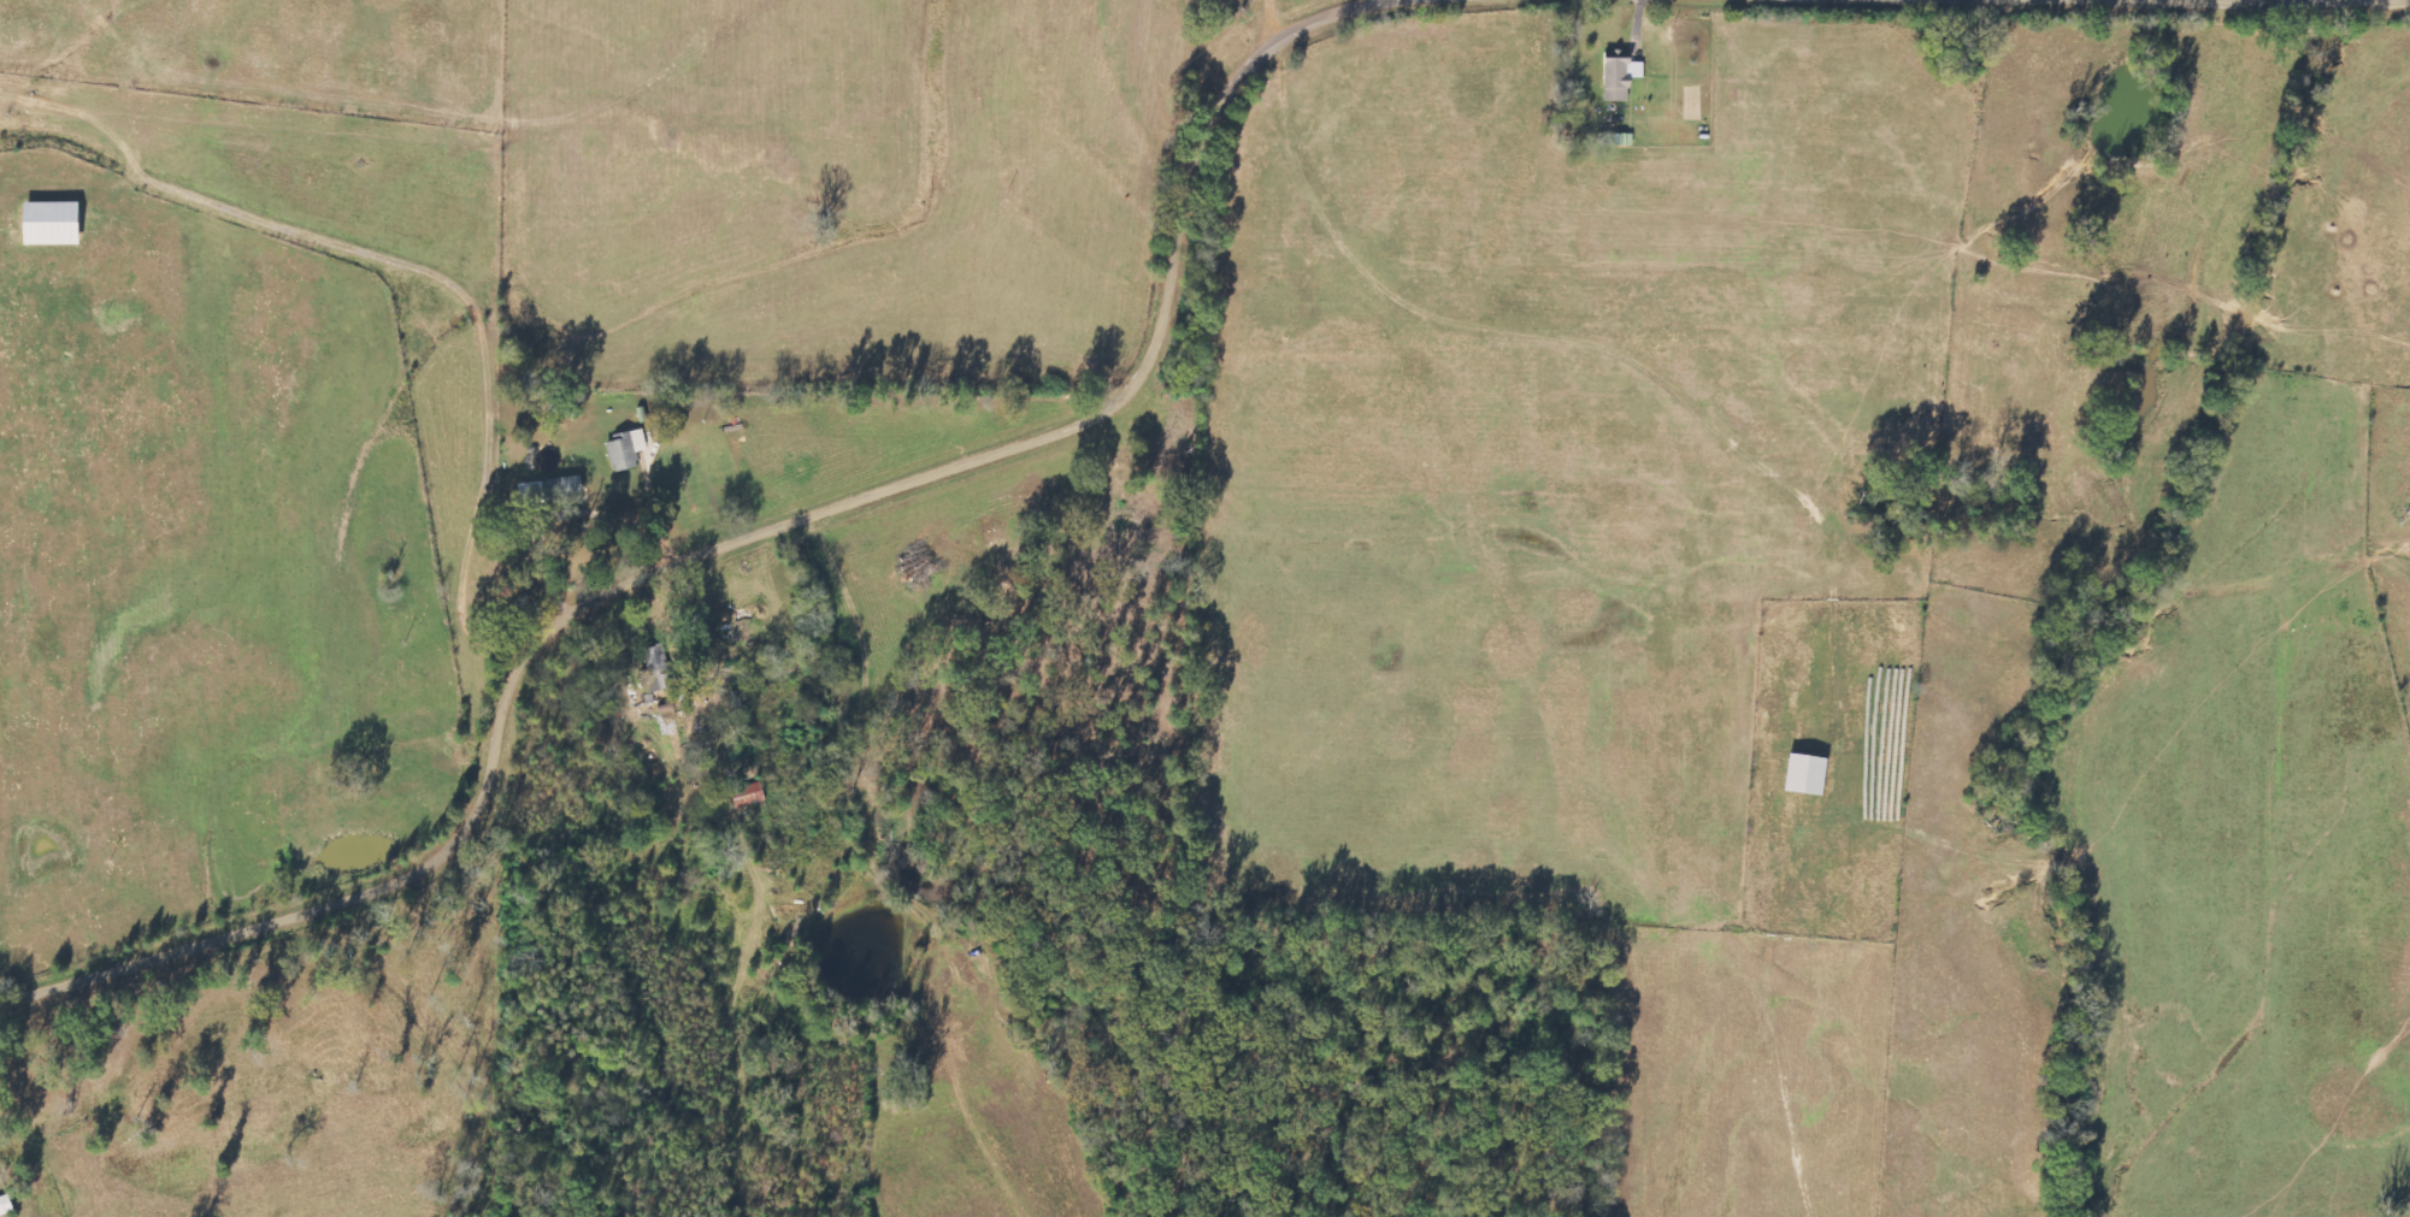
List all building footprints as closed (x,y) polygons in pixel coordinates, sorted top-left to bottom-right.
[(1626,102),(1626,78),(1642,78),(1642,63),(1630,63),(1630,57),(1601,57),(1602,102),(1626,102)] [(31,203),(30,245),(86,246),(87,204),(31,203)] [(603,443),(611,473),(639,465),(635,453),(646,450),(640,429),(614,436),(615,440),(603,443)] [(672,687),(660,645),(640,650),(646,671),(639,673),(645,695),(672,687)] [(1778,792),(1816,798),(1822,760),(1784,754),(1778,792)] [(735,812),(764,802),(757,783),(729,793),(735,812)] [(14,1196),(0,1199),(0,1216),(17,1213),(14,1196)]
